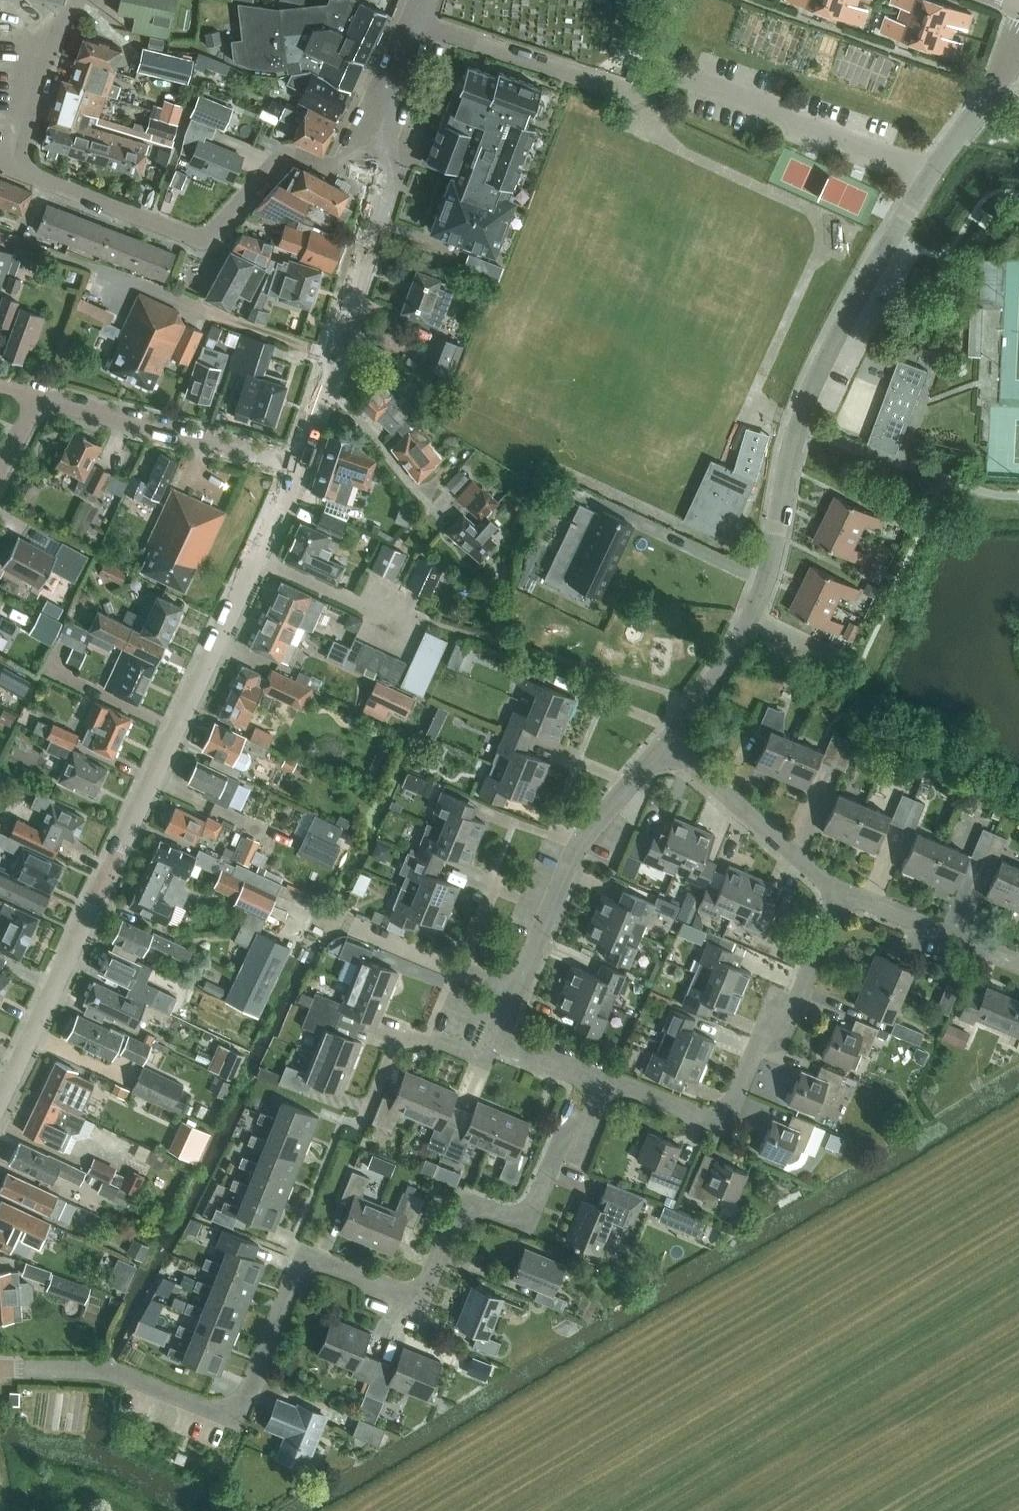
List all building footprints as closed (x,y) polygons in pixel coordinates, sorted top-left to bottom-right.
[(117,12),(135,15),(132,30),(168,38),(176,0),(120,0),(117,12)] [(237,2),(241,39),(231,40),(233,61),(250,67),(278,71),(287,70),(287,74),(290,74),(309,70),(317,38),(339,48),(338,51),(364,62),(386,12),(362,1),(361,1),(359,0),(329,0),(327,3),(279,6),(279,7),(237,2)] [(825,11),(829,0),(793,0),(825,11)] [(858,0),(829,0),(825,11),(863,24),(868,9),(857,5),(858,0)] [(935,0),(934,0),(892,0),(892,2),(903,7),(901,13),(927,22),(935,0)] [(973,13),(935,0),(927,22),(954,31),(956,25),(968,29),(973,13)] [(882,31),(920,44),(927,22),(901,13),(899,19),(887,15),(882,31)] [(927,22),(920,44),(958,57),(963,42),(952,38),(954,31),(927,22)] [(85,36),(78,57),(115,69),(122,48),(85,36)] [(150,36),(148,46),(162,49),(164,39),(150,36)] [(350,90),(364,62),(338,51),(339,48),(317,38),(309,70),(317,74),(318,74),(350,90)] [(144,48),(139,69),(187,81),(193,60),(144,48)] [(78,57),(70,80),(117,96),(120,87),(109,83),(114,70),(115,70),(115,69),(78,57)] [(450,110),(446,108),(440,124),(444,126),(438,144),(433,142),(430,150),(435,151),(431,161),(455,170),(452,178),(452,177),(432,229),(493,252),(513,200),(507,198),(535,126),(525,123),(530,110),(532,111),(541,87),(498,71),(496,76),(467,65),(450,110)] [(302,92),(298,100),(303,102),(299,111),(333,127),(337,119),(350,90),(318,74),(317,74),(309,70),(290,74),(285,84),(302,92)] [(62,79),(50,122),(72,129),(73,126),(78,127),(83,110),(91,112),(99,115),(103,101),(114,104),(117,96),(70,80),(69,82),(62,79)] [(224,129),(233,108),(199,95),(191,115),(224,129)] [(183,106),(165,100),(159,120),(150,117),(146,131),(174,139),(183,106)] [(322,152),(333,127),(299,111),(273,100),(268,111),(280,116),(279,118),(298,126),(293,139),(322,152)] [(72,129),(50,122),(43,146),(49,147),(58,150),(59,150),(69,153),(77,130),(83,132),(85,124),(87,125),(91,112),(83,110),(78,127),(73,126),(72,129)] [(185,132),(180,151),(192,156),(189,163),(233,181),(243,156),(204,140),(206,135),(212,138),(217,127),(191,116),(185,132)] [(108,127),(110,121),(98,117),(96,123),(108,127)] [(122,125),(110,121),(108,127),(120,130),(122,125)] [(134,121),(133,128),(144,131),(146,125),(134,121)] [(77,130),(69,153),(86,158),(92,137),(97,138),(99,129),(87,126),(87,125),(85,124),(83,132),(77,130)] [(150,140),(152,134),(144,131),(133,128),(128,126),(126,132),(150,140)] [(149,144),(112,133),(99,129),(97,138),(92,137),(86,158),(140,175),(149,144)] [(152,134),(150,140),(172,146),(174,140),(152,134)] [(49,147),(47,155),(55,157),(56,158),(59,150),(58,150),(49,147)] [(166,150),(161,165),(166,167),(171,152),(166,150)] [(302,170),(294,166),(278,183),(253,211),(279,221),(286,209),(300,217),(302,213),(329,227),(337,212),(338,212),(349,192),(303,167),(302,170)] [(0,179),(0,205),(23,214),(32,192),(0,179)] [(69,243),(80,216),(48,204),(38,230),(69,243)] [(1003,221),(987,209),(979,220),(996,232),(1003,221)] [(101,255),(111,228),(80,216),(69,243),(101,255)] [(296,228),(285,224),(278,245),(302,254),(301,258),(331,270),(341,241),(312,230),(313,226),(299,221),(296,228)] [(132,267),(142,240),(111,228),(101,255),(132,267)] [(273,243),(242,233),(233,247),(268,265),(273,243)] [(174,253),(142,240),(132,267),(164,279),(174,253)] [(12,253),(0,248),(0,285),(1,285),(12,253)] [(250,299),(266,268),(231,250),(206,297),(228,308),(237,292),(250,299)] [(310,307),(322,269),(289,259),(289,261),(284,260),(283,263),(278,261),(268,292),(278,295),(277,297),(310,307)] [(421,262),(419,271),(417,270),(401,311),(440,326),(452,293),(438,287),(440,281),(457,287),(461,278),(421,262)] [(21,281),(10,277),(6,291),(16,295),(21,281)] [(179,311),(139,292),(118,337),(125,340),(122,345),(119,343),(108,368),(151,388),(162,365),(163,365),(168,355),(187,364),(203,331),(184,323),(178,313),(179,311)] [(45,317),(17,306),(18,301),(3,296),(0,305),(0,324),(12,329),(3,356),(21,362),(27,347),(33,349),(45,317)] [(115,314),(81,298),(76,309),(110,325),(115,314)] [(265,325),(269,312),(252,307),(248,319),(265,325)] [(975,338),(986,338),(987,311),(976,311),(975,338)] [(211,326),(207,335),(216,339),(217,340),(222,329),(223,328),(213,323),(212,325),(211,326)] [(274,344),(241,333),(236,347),(229,366),(248,372),(235,414),(248,418),(249,415),(274,423),(286,384),(285,384),(287,379),(265,372),(274,344)] [(440,336),(428,367),(451,375),(463,345),(440,336)] [(203,346),(198,360),(197,360),(186,394),(209,402),(217,379),(219,380),(227,354),(203,346)] [(901,355),(869,438),(898,449),(905,430),(928,365),(917,362),(901,355)] [(393,394),(378,376),(382,372),(375,364),(363,375),(371,383),(368,386),(371,389),(357,403),(374,419),(375,418),(392,433),(416,411),(403,395),(398,400),(393,394)] [(404,437),(392,448),(418,480),(442,461),(429,443),(433,440),(420,425),(424,422),(417,414),(398,429),(404,437)] [(66,448),(57,465),(81,477),(78,483),(98,493),(109,472),(97,466),(96,469),(90,466),(100,445),(75,432),(66,448)] [(367,487),(376,460),(354,441),(330,433),(311,491),(346,503),(353,483),(367,487)] [(176,460),(161,453),(147,483),(140,480),(140,479),(132,475),(125,491),(140,498),(143,492),(159,499),(176,460)] [(757,480),(713,459),(685,519),(729,540),(757,480)] [(457,470),(449,462),(436,474),(445,483),(457,470)] [(468,479),(459,471),(446,485),(455,493),(468,479)] [(498,501),(482,487),(481,487),(473,479),(457,497),(466,505),(465,505),(482,519),(498,501)] [(200,568),(226,512),(173,487),(147,543),(152,545),(141,569),(185,590),(196,566),(200,568)] [(826,518),(860,535),(866,522),(880,529),(885,519),(836,495),(826,518)] [(602,514),(580,504),(572,519),(570,518),(569,521),(574,523),(561,551),(558,550),(544,579),(580,597),(584,588),(599,595),(632,524),(604,511),(602,514)] [(347,520),(323,510),(317,526),(341,536),(347,520)] [(463,513),(447,532),(480,560),(496,542),(490,537),(499,527),(486,515),(477,525),(463,513)] [(915,521),(901,514),(896,524),(910,531),(915,521)] [(854,547),(860,535),(826,518),(815,540),(863,564),(868,554),(854,547)] [(331,536),(301,522),(284,558),(336,582),(347,558),(325,548),(331,536)] [(74,580),(87,555),(63,542),(55,556),(18,536),(2,565),(40,586),(50,568),(74,580)] [(531,543),(521,538),(514,550),(524,556),(531,543)] [(372,569),(394,579),(406,553),(384,543),(372,569)] [(429,595),(441,568),(420,558),(407,585),(429,595)] [(875,560),(868,576),(880,582),(888,565),(875,560)] [(127,571),(106,561),(100,572),(122,582),(127,571)] [(802,587),(836,604),(842,592),(856,599),(861,589),(812,565),(802,587)] [(282,581),(268,610),(297,623),(296,625),(311,631),(325,603),(310,595),(311,594),(282,581)] [(879,586),(869,582),(865,590),(875,594),(879,586)] [(830,617),(836,604),(802,587),(791,610),(839,633),(844,624),(830,617)] [(182,606),(149,590),(137,613),(128,609),(122,622),(165,643),(182,606)] [(98,610),(88,629),(156,662),(165,643),(122,622),(98,610)] [(297,623),(268,610),(250,647),(279,661),(280,659),(288,663),(297,644),(289,640),(296,625),(297,623)] [(63,623),(41,611),(29,634),(51,645),(63,623)] [(16,624),(0,615),(1,614),(0,614),(0,626),(11,632),(16,624)] [(365,619),(352,614),(346,628),(359,633),(365,619)] [(83,650),(91,632),(66,620),(57,638),(74,646),(83,650)] [(861,627),(852,622),(844,637),(854,642),(861,627)] [(425,630),(420,641),(442,651),(447,640),(425,630)] [(350,647),(343,664),(353,668),(365,643),(355,638),(350,647)] [(326,657),(343,664),(350,647),(334,640),(326,657)] [(442,651),(420,641),(415,652),(437,662),(442,651)] [(375,648),(365,643),(353,668),(364,673),(375,648)] [(455,643),(446,664),(458,669),(467,647),(455,643)] [(74,646),(67,661),(80,667),(87,652),(83,650),(74,646)] [(156,662),(123,647),(105,688),(138,703),(156,662)] [(386,652),(375,648),(364,673),(374,677),(377,671),(377,672),(386,652)] [(396,657),(386,652),(377,672),(387,676),(396,657)] [(422,695),(437,662),(415,652),(400,685),(422,695)] [(406,662),(396,657),(387,676),(397,681),(406,662)] [(34,671),(6,660),(0,677),(0,679),(27,690),(34,671)] [(314,690),(315,690),(315,689),(310,686),(296,680),(273,669),(268,678),(259,674),(259,673),(242,665),(218,716),(245,728),(262,691),(301,709),(304,704),(308,704),(314,690)] [(323,682),(300,672),(296,680),(310,686),(315,689),(315,690),(318,692),(323,682)] [(537,692),(532,704),(567,718),(575,697),(522,676),(518,685),(537,692)] [(415,698),(376,680),(362,710),(384,720),(390,707),(407,715),(415,698)] [(816,692),(805,688),(798,707),(809,711),(816,692)] [(113,756),(131,717),(94,700),(84,723),(89,725),(81,742),(113,756)] [(514,710),(506,730),(530,740),(535,729),(558,739),(567,718),(532,704),(527,716),(514,710)] [(780,777),(796,740),(771,729),(780,709),(768,705),(756,733),(767,737),(755,767),(780,777)] [(0,715),(0,720),(10,726),(16,714),(4,708),(0,715)] [(264,745),(265,744),(251,738),(251,739),(215,722),(203,749),(213,754),(209,763),(238,776),(242,767),(247,766),(251,758),(249,753),(240,749),(243,742),(252,746),(250,750),(263,756),(268,747),(264,745)] [(47,736),(51,738),(73,748),(79,736),(53,724),(47,736)] [(430,724),(426,733),(435,737),(439,728),(430,724)] [(256,725),(250,737),(268,746),(273,734),(256,725)] [(497,750),(493,762),(540,782),(549,761),(525,752),(530,740),(506,730),(497,750)] [(833,765),(844,737),(833,732),(821,760),(833,765)] [(856,742),(844,737),(833,765),(844,770),(856,742)] [(87,755),(73,748),(51,738),(46,749),(68,759),(58,780),(74,787),(76,784),(95,794),(107,768),(86,758),(87,755)] [(821,750),(796,740),(780,777),(805,788),(821,750)] [(297,762),(286,757),(282,766),(293,771),(297,762)] [(197,760),(188,781),(205,789),(203,794),(227,805),(239,780),(197,760)] [(540,782),(493,762),(492,763),(494,763),(489,775),(487,774),(479,794),(503,804),(508,793),(532,802),(540,782)] [(408,771),(402,784),(427,795),(433,781),(408,771)] [(918,786),(909,782),(904,792),(914,796),(918,786)] [(17,819),(9,836),(24,842),(54,856),(63,835),(74,840),(85,817),(52,802),(54,798),(39,791),(32,806),(47,813),(39,829),(17,819)] [(442,791),(434,811),(447,816),(442,828),(476,842),(485,822),(473,817),(468,815),(473,803),(466,801),(442,791)] [(823,831),(848,841),(864,804),(839,793),(823,831)] [(902,826),(914,798),(902,793),(890,821),(902,826)] [(1008,801),(1000,797),(991,816),(999,820),(1008,801)] [(925,803),(914,798),(902,826),(914,831),(925,803)] [(864,804),(848,841),(873,852),(889,814),(864,804)] [(205,820),(176,807),(165,829),(195,843),(201,830),(215,837),(222,823),(207,816),(205,820)] [(343,829),(315,815),(297,851),(330,867),(340,847),(335,844),(343,829)] [(351,821),(340,815),(336,823),(347,828),(351,821)] [(675,873),(680,860),(694,825),(674,817),(664,840),(652,836),(642,860),(663,868),(675,873)] [(424,834),(416,854),(440,864),(445,853),(468,863),(476,842),(442,828),(429,822),(424,834)] [(706,887),(708,883),(716,863),(704,858),(715,834),(694,825),(680,860),(692,865),(686,878),(706,887)] [(983,860),(995,832),(983,827),(971,855),(983,860)] [(19,855),(12,869),(52,888),(63,864),(23,845),(24,842),(9,836),(0,831),(0,846),(19,855)] [(902,870),(927,880),(943,843),(917,832),(902,870)] [(1006,837),(995,832),(983,860),(995,865),(1006,837)] [(237,861),(247,866),(257,845),(241,837),(230,860),(236,863),(237,861)] [(193,862),(219,874),(222,868),(231,873),(235,865),(229,862),(234,850),(225,846),(220,858),(200,848),(196,856),(161,839),(151,860),(187,876),(193,862)] [(943,843),(927,880),(952,891),(968,853),(943,843)] [(408,852),(400,872),(408,875),(403,886),(416,892),(450,906),(459,885),(435,876),(440,864),(416,854),(415,855),(408,852)] [(1011,907),(1018,888),(1018,866),(1002,859),(986,897),(1011,907)] [(187,876),(151,860),(129,906),(166,923),(175,902),(182,905),(189,889),(182,886),(187,876)] [(246,868),(247,866),(237,861),(236,863),(235,865),(231,873),(222,868),(219,874),(214,886),(236,896),(233,903),(249,910),(235,939),(250,947),(251,947),(258,931),(258,932),(281,884),(246,868)] [(356,883),(366,887),(375,869),(364,864),(356,883)] [(719,888),(708,883),(706,887),(697,907),(718,916),(719,913),(731,917),(749,873),(729,865),(719,888)] [(41,912),(52,888),(12,869),(10,872),(0,868),(0,892),(41,912)] [(749,873),(731,917),(742,922),(741,925),(761,934),(771,910),(760,905),(770,882),(749,873)] [(398,898),(390,918),(392,919),(414,928),(418,917),(442,927),(450,906),(416,892),(403,886),(398,898)] [(1011,907),(1018,911),(1018,888),(1011,907)] [(603,894),(594,914),(642,934),(653,908),(674,917),(679,906),(657,897),(655,902),(631,892),(626,904),(603,894)] [(39,917),(5,901),(0,911),(0,949),(19,958),(39,917)] [(683,901),(677,916),(690,922),(696,906),(683,901)] [(384,913),(374,910),(371,920),(380,923),(384,913)] [(697,912),(691,924),(701,928),(703,923),(702,914),(697,912)] [(642,934),(594,914),(586,935),(609,945),(604,956),(628,966),(642,934)] [(112,951),(133,961),(138,952),(143,954),(149,942),(174,954),(173,955),(187,961),(193,950),(154,931),(153,933),(123,919),(113,940),(116,941),(112,951)] [(683,921),(678,933),(686,936),(691,924),(683,921)] [(251,947),(250,947),(225,999),(258,1015),(290,947),(258,932),(258,931),(251,947)] [(695,973),(708,978),(743,992),(751,971),(727,962),(732,950),(735,943),(708,932),(705,939),(708,940),(700,960),(695,973)] [(800,941),(790,937),(782,959),(792,962),(800,941)] [(359,964),(351,983),(388,997),(398,972),(368,961),(373,949),(346,939),(339,955),(359,964)] [(131,985),(128,992),(146,1000),(170,1011),(177,997),(145,982),(152,966),(137,959),(136,962),(133,961),(112,951),(109,949),(99,971),(131,985)] [(864,978),(902,994),(913,969),(875,953),(864,978)] [(564,985),(612,1005),(625,973),(601,963),(596,975),(573,965),(564,985)] [(10,977),(0,972),(0,999),(10,977)] [(743,992),(708,978),(703,989),(690,983),(682,1004),(706,1014),(711,1002),(734,1012),(743,992)] [(892,1019),(902,994),(864,978),(854,1003),(892,1019)] [(146,1000),(128,992),(126,995),(94,980),(80,1011),(97,1019),(102,1010),(105,1012),(104,1014),(114,1019),(115,1018),(134,1026),(142,1010),(146,1000)] [(207,980),(203,988),(222,997),(223,997),(227,989),(226,988),(207,980)] [(314,996),(309,1008),(336,1019),(341,1007),(378,1022),(388,997),(351,983),(343,1002),(316,991),(314,996)] [(948,1014),(959,989),(947,984),(936,1009),(948,1014)] [(598,1037),(612,1005),(564,985),(556,1006),(579,1015),(574,1027),(598,1037)] [(1015,999),(1014,1001),(986,989),(983,996),(971,991),(960,1017),(973,1022),(975,1017),(1018,1036),(1018,1000),(1015,999)] [(303,992),(298,1003),(309,1008),(314,996),(303,992)] [(322,1033),(314,1052),(351,1067),(361,1042),(332,1030),(336,1019),(309,1008),(302,1025),(322,1033)] [(671,1045),(705,1060),(714,1039),(690,1030),(695,1018),(671,1008),(663,1028),(676,1034),(671,1045)] [(109,1028),(78,1014),(67,1037),(111,1058),(117,1046),(122,1049),(121,1052),(142,1062),(151,1045),(111,1026),(109,1028)] [(851,1029),(835,1023),(822,1056),(849,1067),(856,1050),(867,1055),(875,1034),(886,1039),(889,1032),(855,1018),(851,1029)] [(919,1044),(924,1032),(895,1020),(890,1032),(919,1044)] [(970,1033),(949,1025),(943,1040),(964,1048),(970,1033)] [(697,1080),(705,1060),(671,1045),(671,1046),(661,1042),(657,1053),(653,1051),(645,1072),(669,1082),(673,1070),(697,1080)] [(231,1047),(219,1073),(234,1079),(245,1053),(231,1047)] [(351,1067),(314,1052),(306,1072),(286,1064),(280,1080),(308,1091),(312,1080),(341,1092),(351,1067)] [(57,1060),(49,1076),(41,1094),(80,1112),(94,1083),(76,1075),(79,1070),(57,1060)] [(184,1086),(143,1065),(131,1089),(172,1109),(177,1100),(184,1086)] [(816,1076),(801,1069),(787,1103),(814,1114),(821,1097),(832,1102),(844,1074),(821,1065),(816,1076)] [(416,1118),(431,1081),(406,1070),(394,1100),(383,1096),(372,1122),(392,1131),(400,1111),(416,1118)] [(233,1083),(214,1075),(211,1080),(216,1082),(212,1092),(227,1098),(233,1083)] [(456,1091),(431,1081),(416,1118),(435,1126),(427,1145),(444,1152),(455,1126),(444,1121),(456,1091)] [(115,1082),(111,1091),(126,1098),(130,1089),(115,1082)] [(41,1094),(32,1112),(23,1131),(64,1150),(72,1132),(79,1131),(85,1118),(79,1115),(80,1112),(41,1094)] [(177,1100),(172,1109),(182,1114),(186,1105),(177,1100)] [(273,1124),(309,1139),(319,1116),(282,1101),(275,1117),(260,1111),(257,1120),(272,1126),(273,1124)] [(466,1130),(455,1126),(444,1152),(460,1159),(469,1140),(488,1148),(504,1111),(479,1101),(466,1130)] [(528,1122),(504,1111),(488,1148),(507,1156),(499,1176),(516,1183),(527,1155),(516,1151),(528,1122)] [(772,1118),(759,1151),(786,1162),(784,1167),(788,1168),(793,1168),(798,1166),(802,1164),(805,1160),(808,1156),(809,1152),(804,1150),(815,1123),(804,1118),(792,1113),(788,1124),(772,1118)] [(210,1132),(192,1124),(178,1153),(196,1162),(210,1132)] [(273,1124),(272,1126),(267,1140),(251,1133),(248,1143),(263,1149),(264,1146),(300,1161),(309,1139),(273,1124)] [(843,1139),(822,1130),(817,1143),(838,1151),(843,1139)] [(648,1131),(637,1159),(654,1166),(649,1177),(677,1188),(686,1165),(675,1161),(681,1145),(648,1131)] [(48,1155),(19,1141),(9,1162),(53,1183),(57,1174),(79,1183),(85,1171),(49,1154),(48,1155)] [(167,1156),(138,1143),(133,1155),(161,1168),(167,1156)] [(264,1146),(263,1149),(258,1162),(242,1156),(239,1165),(254,1171),(255,1169),(292,1183),(300,1161),(264,1146)] [(116,1169),(94,1159),(88,1172),(120,1187),(124,1177),(115,1172),(116,1169)] [(748,1173),(715,1159),(708,1174),(697,1170),(688,1192),(715,1204),(720,1193),(737,1200),(748,1173)] [(396,1166),(387,1162),(382,1175),(391,1179),(396,1166)] [(439,1163),(434,1175),(441,1178),(442,1179),(447,1166),(446,1166),(439,1163)] [(230,1187),(245,1193),(246,1191),(283,1206),(292,1183),(255,1169),(254,1171),(249,1184),(233,1178),(230,1187)] [(341,1231),(366,1241),(381,1204),(361,1196),(369,1177),(352,1170),(341,1198),(352,1202),(341,1231)] [(0,1186),(0,1190),(49,1213),(59,1217),(67,1200),(57,1195),(7,1171),(0,1186)] [(597,1206),(583,1199),(566,1238),(598,1252),(612,1218),(632,1226),(634,1222),(645,1226),(650,1214),(639,1210),(645,1196),(608,1181),(597,1206)] [(118,1188),(103,1182),(99,1193),(113,1199),(118,1188)] [(246,1191),(245,1193),(240,1206),(225,1200),(221,1209),(216,1207),(212,1218),(233,1227),(238,1214),(273,1228),(283,1206),(246,1191)] [(381,1204),(366,1241),(391,1251),(403,1222),(414,1227),(425,1199),(408,1193),(401,1212),(381,1204)] [(667,1195),(664,1203),(674,1207),(677,1199),(667,1195)] [(17,1235),(40,1246),(50,1222),(1,1199),(0,1201),(0,1246),(10,1250),(17,1235)] [(688,1214),(681,1229),(699,1236),(705,1221),(688,1214)] [(191,1217),(184,1229),(186,1230),(197,1234),(201,1221),(191,1217)] [(255,1284),(264,1262),(253,1257),(258,1244),(222,1230),(221,1233),(217,1243),(227,1248),(221,1263),(206,1257),(202,1266),(217,1272),(218,1270),(255,1284)] [(149,1246),(133,1239),(127,1253),(142,1260),(149,1246)] [(565,1264),(525,1248),(513,1277),(539,1288),(534,1298),(562,1310),(567,1299),(552,1293),(565,1264)] [(118,1256),(107,1282),(126,1290),(137,1265),(118,1256)] [(51,1271),(26,1262),(22,1274),(46,1283),(51,1271)] [(598,1266),(585,1262),(582,1271),(595,1275),(598,1266)] [(0,1271),(0,1320),(21,1318),(20,1302),(28,1301),(32,1297),(31,1285),(27,1281),(19,1282),(18,1270),(0,1271)] [(210,1292),(246,1307),(255,1284),(218,1270),(217,1272),(212,1285),(197,1279),(193,1288),(209,1294),(210,1292)] [(91,1288),(53,1274),(47,1290),(85,1304),(91,1288)] [(195,1279),(184,1275),(181,1284),(192,1288),(195,1279)] [(496,1354),(501,1341),(487,1336),(502,1298),(471,1285),(455,1324),(478,1333),(473,1345),(496,1354)] [(237,1329),(246,1307),(210,1292),(209,1294),(203,1307),(188,1301),(184,1311),(200,1317),(201,1314),(237,1329)] [(175,1296),(171,1305),(184,1311),(188,1301),(175,1296)] [(151,1297),(139,1318),(155,1324),(164,1302),(151,1297)] [(228,1351),(237,1329),(201,1314),(200,1317),(194,1330),(179,1324),(175,1333),(191,1339),(192,1336),(228,1351)] [(369,1382),(379,1359),(361,1352),(370,1331),(334,1316),(318,1355),(353,1369),(351,1374),(369,1382)] [(135,1329),(134,1332),(151,1338),(152,1336),(152,1335),(156,1325),(155,1324),(139,1318),(136,1327),(135,1329)] [(175,1335),(157,1328),(154,1336),(172,1344),(175,1335)] [(219,1374),(228,1351),(192,1336),(191,1339),(185,1352),(170,1346),(166,1355),(183,1362),(183,1360),(219,1374)] [(396,1366),(379,1359),(369,1382),(370,1382),(366,1394),(383,1401),(387,1389),(389,1384),(425,1398),(441,1360),(405,1345),(396,1366)] [(492,1363),(472,1357),(468,1372),(487,1378),(492,1363)] [(298,1407),(278,1399),(267,1426),(287,1434),(278,1455),(305,1466),(326,1416),(299,1404),(298,1407)] [(385,1428),(360,1418),(354,1434),(379,1444),(385,1428)] [(183,1463),(187,1454),(178,1450),(174,1460),(183,1463)]
